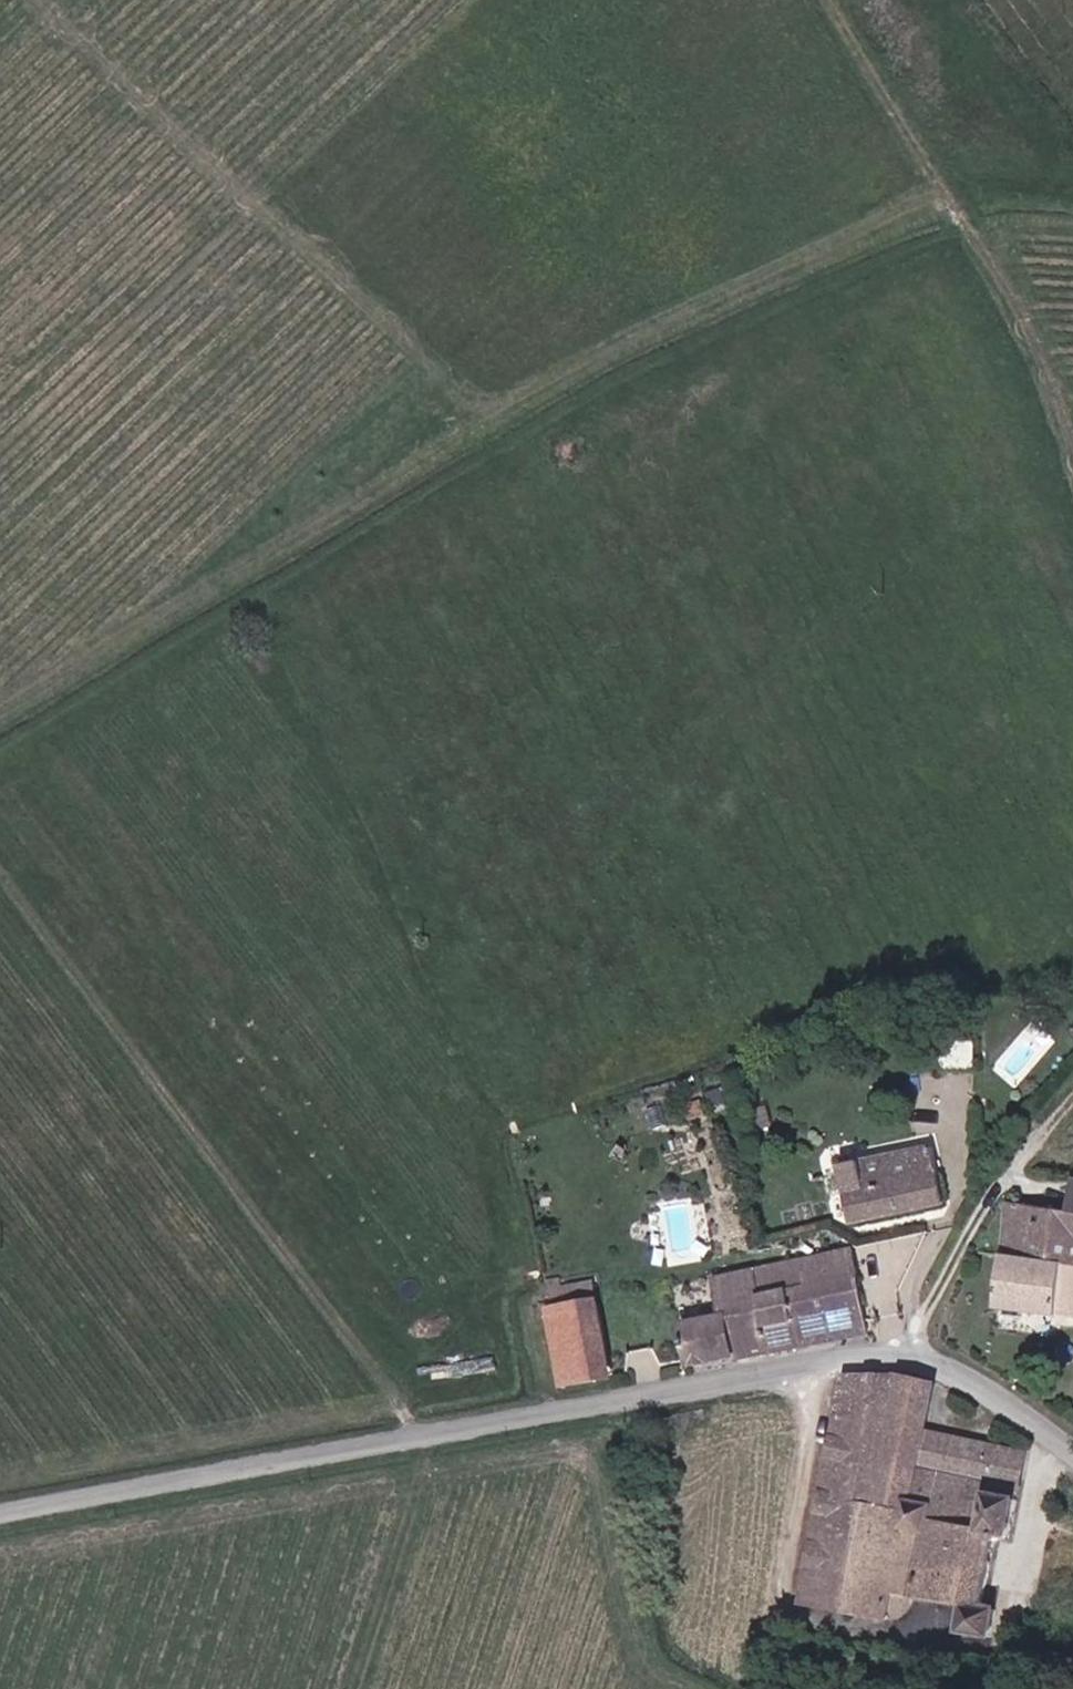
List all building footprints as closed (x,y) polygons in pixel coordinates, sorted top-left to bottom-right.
[(959,1147),(936,1151),(941,1184),(965,1180),(959,1147)] [(941,1184),(936,1151),(844,1167),(853,1223),(951,1208),(949,1198),(973,1194),(971,1179),(965,1180),(941,1184)] [(1009,1261),(1072,1267),(1072,1213),(1013,1208),(1009,1261)] [(744,1355),(874,1334),(857,1250),(719,1276),(726,1313),(690,1319),(697,1353),(743,1347),(744,1355)] [(1009,1261),(1004,1317),(1072,1323),(1072,1267),(1009,1261)] [(552,1291),(555,1308),(606,1298),(602,1282),(581,1284),(578,1268),(557,1272),(559,1288),(552,1291)] [(623,1374),(606,1298),(555,1308),(569,1383),(623,1374)] [(926,1382),(920,1381),(906,1379),(854,1386),(837,1462),(804,1599),(878,1617),(895,1562),(918,1570),(909,1604),(961,1615),(958,1633),(984,1640),(988,1622),(979,1620),(988,1579),(998,1540),(1008,1542),(1029,1452),(944,1432),(951,1390),(926,1382)]
